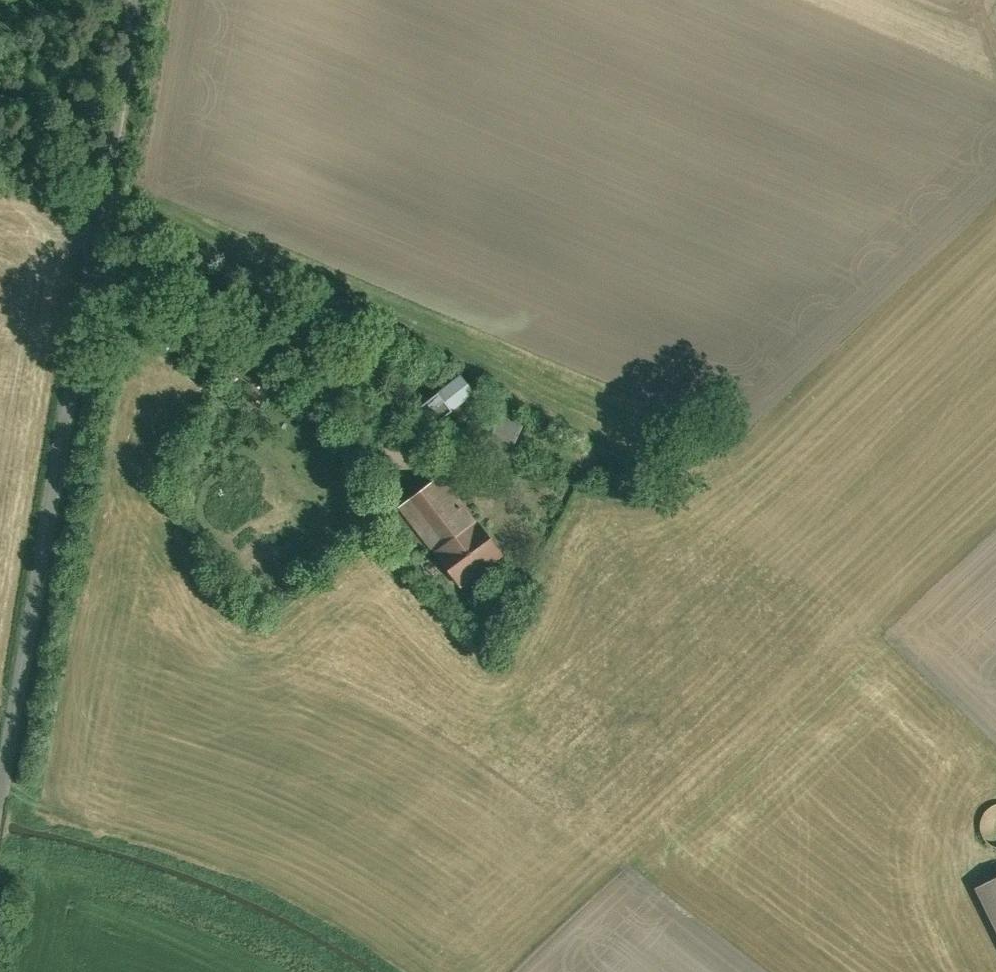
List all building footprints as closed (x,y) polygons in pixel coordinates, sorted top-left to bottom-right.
[(415,411),(431,432),(475,401),(459,379),(415,411)] [(478,451),(501,460),(516,424),(493,414),(478,451)] [(440,478),(399,509),(461,589),(501,558),(440,478)] [(992,809),(986,814),(982,819),(981,830),(983,838),(988,844),(995,848),(995,808),(992,809)] [(971,889),(995,938),(995,876),(971,889)]
